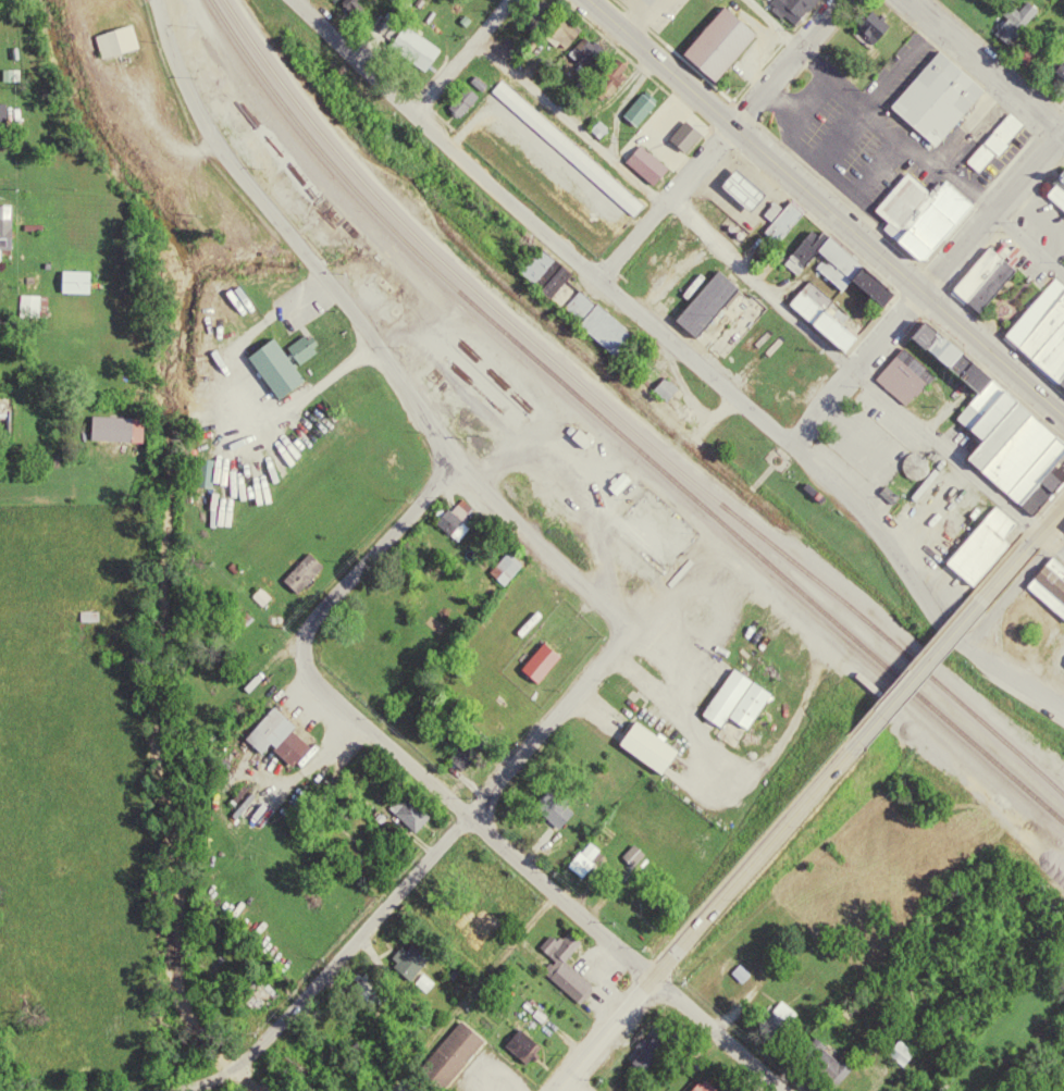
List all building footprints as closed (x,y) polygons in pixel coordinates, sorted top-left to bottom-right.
[(356,23),(372,8),(364,0),(344,0),(339,5),(356,23)] [(766,4),(788,25),(812,0),(770,0),(766,4)] [(1023,26),(1022,25),(1039,8),(1031,0),(1025,0),(1018,7),(1011,0),(1000,10),(1006,16),(1000,22),(1004,27),(1000,32),(1009,40),(1023,26)] [(722,4),(681,51),(713,79),(754,34),(722,4)] [(867,9),(853,28),(873,42),(887,23),(867,9)] [(403,23),(387,46),(422,70),(438,48),(403,23)] [(1049,33),(1039,42),(1042,45),(1037,50),(1042,55),(1030,67),(1012,50),(1026,36),(1024,34),(1031,26),(1036,30),(1041,25),(1049,33)] [(95,38),(102,61),(139,50),(132,27),(95,38)] [(1049,64),(1063,45),(1063,76),(1049,64)] [(936,51),(887,108),(932,147),(981,89),(936,51)] [(490,93),(527,127),(537,117),(500,83),(490,93)] [(639,89),(621,112),(635,124),(654,101),(639,89)] [(459,118),(480,101),(471,91),(450,108),(459,118)] [(1005,112),(963,159),(976,171),(990,154),(993,158),(1005,145),(1002,141),(1017,123),(1005,112)] [(682,119),(667,137),(688,154),(703,136),(682,119)] [(639,142),(624,158),(652,183),(666,166),(639,142)] [(1049,181),(1052,183),(1044,191),(1063,209),(1063,166),(1062,164),(1049,181)] [(622,193),(609,179),(607,181),(595,168),(586,176),(611,203),(622,193)] [(758,214),(772,195),(740,172),(726,190),(758,214)] [(976,208),(949,187),(939,200),(908,176),(878,213),(892,224),(886,230),(930,265),(976,208)] [(782,210),(776,205),(764,217),(771,223),(763,233),(777,246),(804,217),(789,202),(782,210)] [(0,209),(0,251),(14,251),(13,209),(0,209)] [(905,295),(825,234),(815,247),(807,241),(791,262),(804,271),(819,252),(827,258),(817,270),(847,293),(853,284),(883,307),(886,303),(894,310),(905,295)] [(986,241),(949,286),(976,309),(1013,264),(986,241)] [(538,286),(557,262),(539,249),(520,273),(538,286)] [(741,290),(718,271),(696,298),(694,297),(675,321),(700,341),(741,290)] [(1063,389),(1063,284),(1050,272),(998,332),(1063,389)] [(92,295),(93,274),(62,273),(62,295),(92,295)] [(793,305),(854,355),(866,341),(805,291),(793,305)] [(636,337),(579,292),(563,313),(620,358),(636,337)] [(19,318),(39,319),(39,297),(19,297),(19,318)] [(1063,471),(1063,441),(921,319),(910,333),(975,389),(952,414),(977,436),(962,455),(1029,512),(1063,471)] [(300,366),(319,355),(309,336),(290,346),(300,366)] [(308,386),(281,341),(254,358),(281,403),(308,386)] [(900,342),(871,374),(902,401),(930,369),(900,342)] [(146,420),(95,418),(94,443),(145,444),(146,420)] [(610,490),(619,498),(633,482),(625,474),(610,490)] [(458,544),(469,530),(462,524),(473,511),(461,500),(438,528),(458,544)] [(989,501),(941,558),(969,582),(1005,541),(999,535),(1012,521),(989,501)] [(1023,583),(1063,619),(1063,568),(1048,554),(1023,583)] [(510,580),(522,569),(510,556),(498,567),(510,580)] [(540,685),(563,659),(548,645),(524,671),(540,685)] [(730,665),(697,710),(717,724),(726,714),(742,726),(767,691),(730,665)] [(292,770),(313,750),(304,742),(307,739),(278,709),(258,728),(263,733),(260,736),(292,770)] [(632,719),(616,742),(657,770),(673,747),(632,719)] [(544,785),(530,803),(556,825),(570,807),(544,785)] [(386,810),(415,837),(431,819),(409,799),(402,808),(394,801),(386,810)] [(584,840),(577,850),(574,846),(562,861),(581,876),(592,861),(589,858),(596,848),(584,840)] [(631,842),(619,855),(632,867),(644,855),(631,842)] [(567,928),(556,940),(547,932),(535,946),(553,960),(544,971),(577,1000),(592,982),(561,957),(578,938),(567,928)] [(411,981),(430,960),(414,945),(406,953),(402,948),(390,961),(411,981)] [(457,1017),(416,1067),(442,1088),(483,1038),(457,1017)] [(539,1046),(518,1030),(504,1049),(525,1065),(539,1046)] [(705,1080),(694,1090),(717,1090),(705,1080)]
